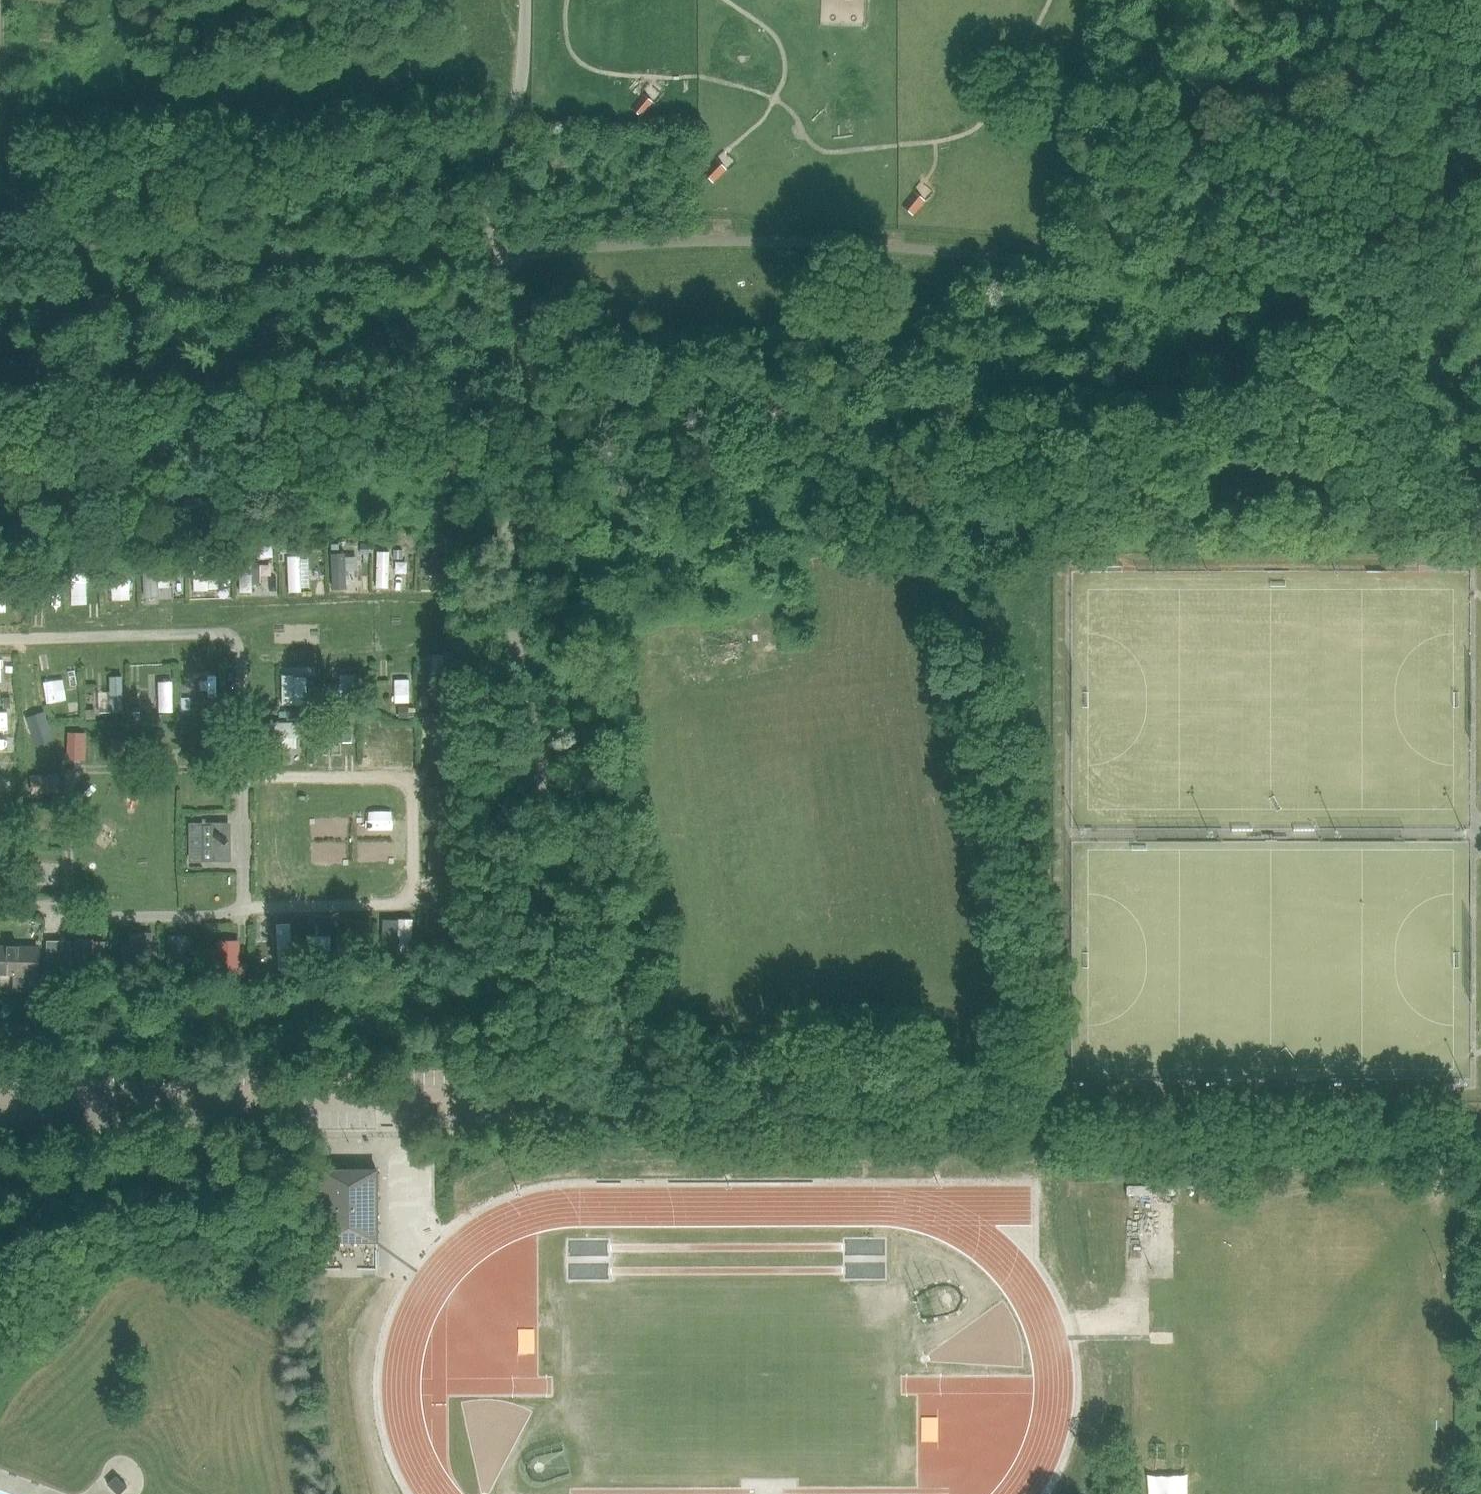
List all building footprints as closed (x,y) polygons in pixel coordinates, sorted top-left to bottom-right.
[(232,570),(233,580),(254,579),(253,569),(232,570)] [(140,602),(170,602),(171,579),(140,578),(140,602)] [(180,604),(190,602),(188,584),(178,586),(180,604)] [(282,698),(291,697),(289,679),(269,681),(272,709),(283,708),(282,698)] [(84,713),(102,709),(99,698),(82,702),(84,713)] [(189,861),(209,862),(231,862),(230,823),(188,823),(189,861)] [(39,946),(0,946),(0,974),(38,975),(39,946)] [(376,1169),(320,1169),(320,1269),(348,1269),(376,1269),(376,1169)] [(854,1278),(853,1270),(876,1266),(873,1243),(840,1248),(845,1279),(854,1278)] [(565,1247),(565,1280),(603,1280),(602,1246),(565,1247)] [(108,1485),(117,1493),(120,1493),(127,1487),(115,1477),(108,1485)]
